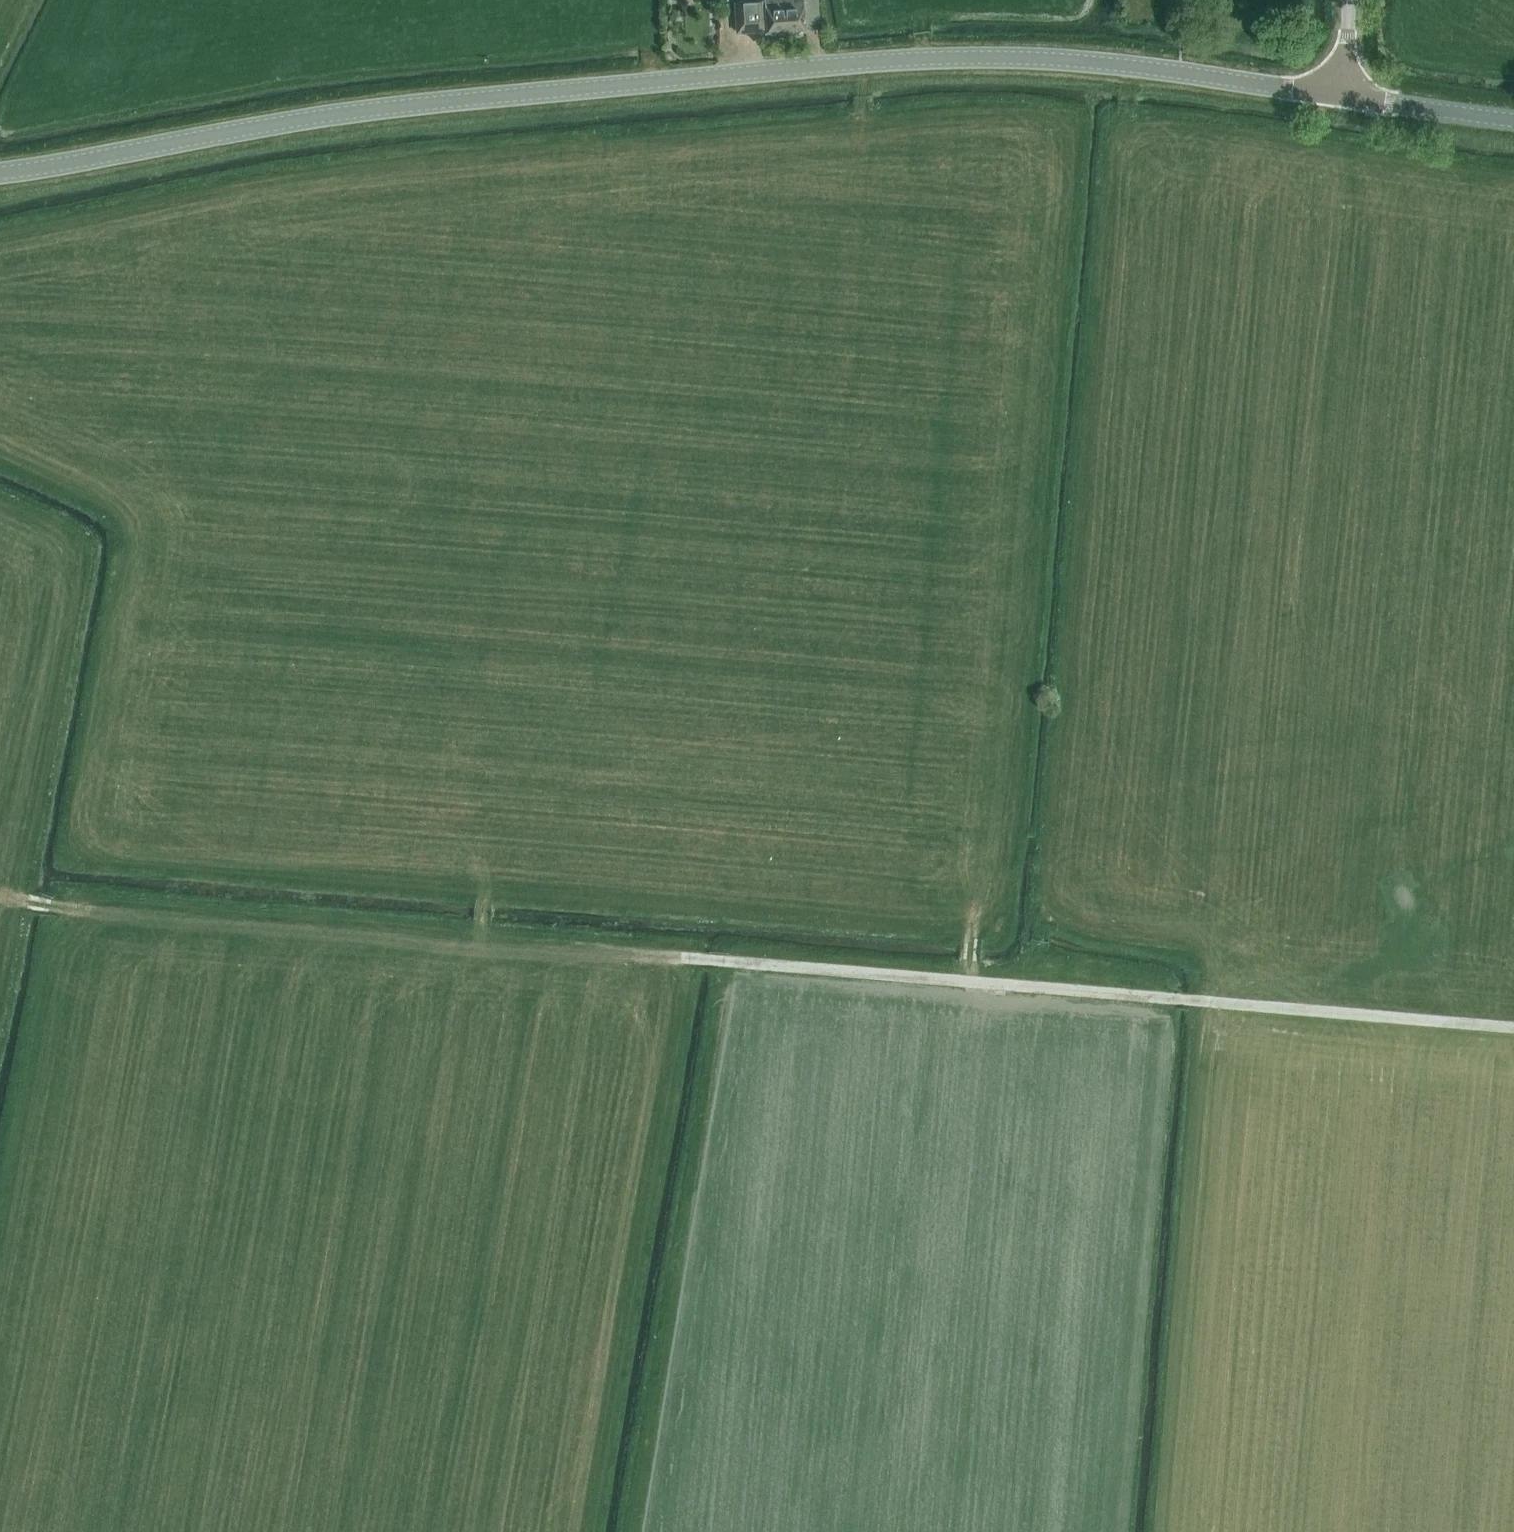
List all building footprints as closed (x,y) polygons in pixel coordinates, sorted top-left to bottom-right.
[(735,0),(738,31),(768,29),(768,30),(806,27),(804,0),(741,0),(735,0)]
